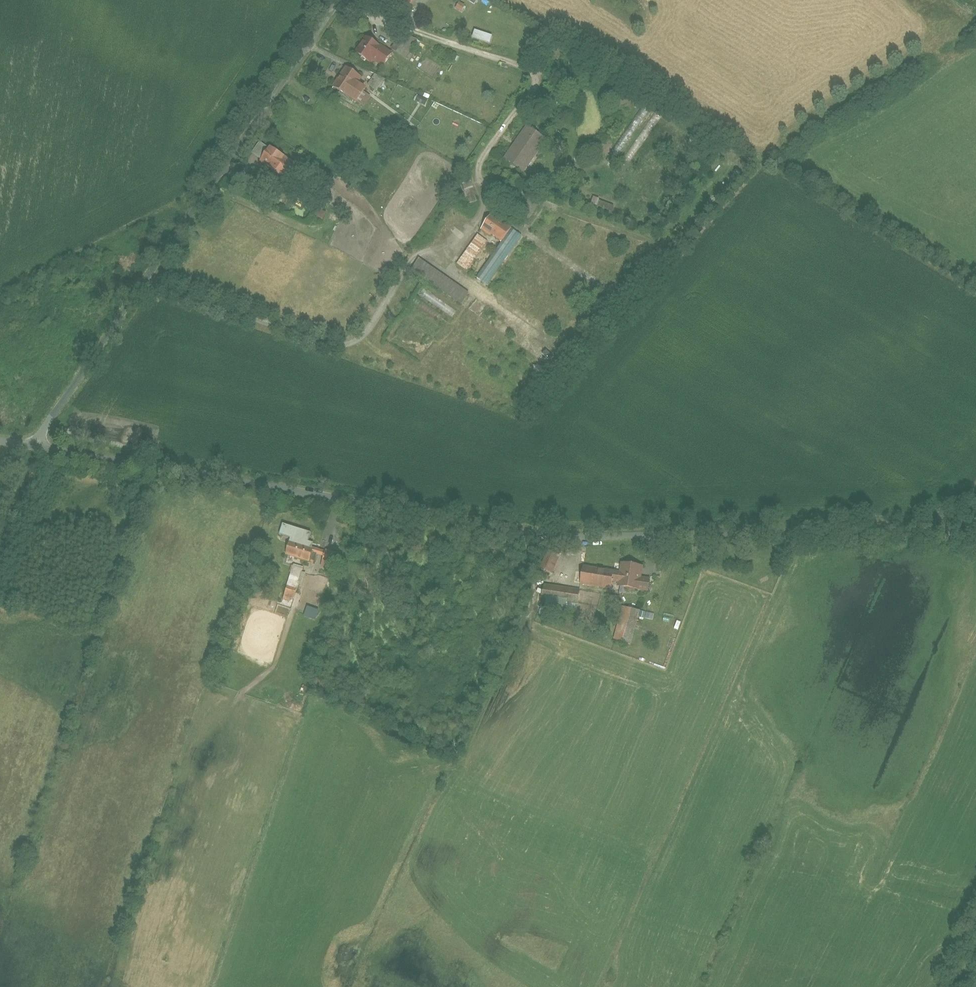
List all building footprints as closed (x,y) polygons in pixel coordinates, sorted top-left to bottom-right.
[(394,1),(410,11),(417,0),(394,0),(394,1)] [(459,9),(465,11),(467,5),(461,3),(459,9)] [(478,31),(475,38),(492,43),(494,36),(478,31)] [(368,37),(357,53),(373,64),(375,60),(388,68),(396,56),(368,37)] [(336,87),(362,103),(370,90),(360,84),(363,79),(347,69),(336,87)] [(377,74),(370,85),(377,90),(384,79),(377,74)] [(421,94),(418,101),(428,106),(431,99),(421,94)] [(646,106),(643,113),(649,116),(652,108),(646,106)] [(520,167),(527,172),(547,142),(528,129),(508,160),(520,167)] [(624,138),(613,154),(618,158),(629,141),(624,138)] [(272,148),(263,162),(284,175),(293,161),(272,148)] [(614,210),(616,204),(596,198),(594,204),(614,210)] [(493,217),(484,230),(504,244),(513,230),(493,217)] [(523,237),(513,230),(504,244),(480,277),(489,284),(523,237)] [(488,242),(477,235),(458,266),(469,273),(488,242)] [(422,260),(415,270),(464,304),(470,294),(422,260)] [(315,550),(290,543),(286,557),(311,564),(313,555),(315,550)] [(339,557),(325,553),(324,558),(322,565),(335,569),(339,557)] [(622,573),(585,569),(583,587),(613,590),(614,585),(641,589),(643,567),(623,564),(622,573)] [(297,588),(303,568),(294,566),(288,586),(297,588)] [(582,604),(584,590),(548,583),(544,605),(567,609),(568,602),(582,604)] [(345,597),(352,599),(354,590),(347,588),(345,597)] [(617,617),(618,595),(610,595),(610,617),(617,617)] [(288,614),(289,608),(279,605),(277,611),(288,614)] [(624,605),(616,640),(636,644),(644,610),(624,605)]
